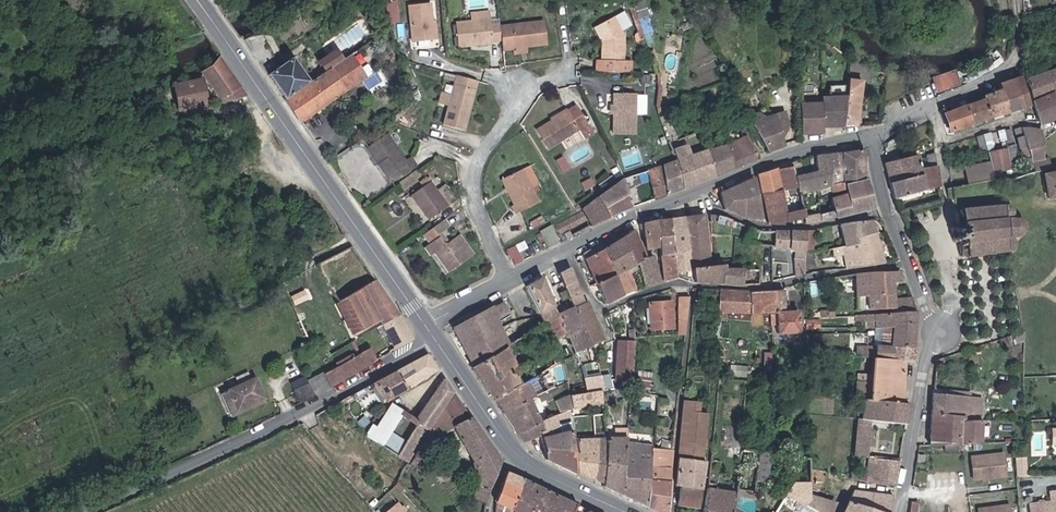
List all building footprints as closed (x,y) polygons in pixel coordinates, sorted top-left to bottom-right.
[(410,5),(412,41),(432,40),(430,4),(410,5)] [(634,15),(623,20),(629,32),(639,28),(634,15)] [(493,40),(501,39),(501,25),(492,25),(491,19),(457,20),(457,43),(470,43),(472,40),(476,40),(478,42),(493,42),(493,40)] [(623,20),(607,27),(614,42),(613,43),(612,43),(610,43),(609,60),(604,60),(603,71),(637,73),(638,62),(629,62),(630,37),(629,32),(623,20)] [(501,23),(501,25),(501,39),(502,50),(513,49),(513,45),(525,44),(544,43),(543,21),(501,23)] [(605,28),(612,43),(613,43),(614,42),(607,27),(605,28)] [(331,69),(349,57),(343,48),(325,60),(331,69)] [(374,72),(360,49),(354,53),(369,76),(374,72)] [(304,120),(369,76),(354,53),(349,57),(331,69),(315,80),(289,98),(304,120)] [(204,73),(227,106),(228,107),(252,101),(222,55),(212,66),(201,70),(204,73)] [(289,98),(315,80),(299,55),(274,72),(274,74),(289,98)] [(1025,77),(1031,100),(1054,90),(1055,89),(1055,66),(1025,77)] [(850,68),(848,76),(857,78),(858,69),(850,68)] [(957,70),(951,71),(953,84),(960,83),(957,70)] [(951,71),(935,73),(937,87),(953,84),(951,71)] [(997,78),(999,82),(1007,108),(1029,100),(1018,71),(997,78)] [(459,76),(453,94),(449,104),(442,123),(463,130),(469,112),(467,111),(469,104),(472,105),(480,83),(459,76)] [(845,97),(841,123),(854,119),(861,78),(857,78),(848,76),(845,97)] [(980,89),(982,93),(988,115),(1007,108),(999,82),(980,89)] [(177,90),(177,93),(207,86),(206,83),(177,90)] [(213,109),(207,86),(177,93),(182,110),(183,115),(184,117),(213,109)] [(1054,90),(1031,100),(1039,127),(1055,119),(1055,96),(1054,90)] [(440,101),(449,104),(453,94),(443,91),(440,101)] [(982,93),(963,100),(971,121),(988,115),(982,93)] [(622,95),(619,134),(641,135),(644,96),(622,95)] [(819,101),(818,125),(841,123),(845,97),(820,95),(819,101)] [(951,105),(943,108),(951,129),(971,121),(963,100),(961,95),(949,101),(951,105)] [(798,100),(796,132),(818,131),(818,125),(819,101),(798,100)] [(543,127),(554,146),(584,129),(587,134),(595,129),(581,105),(543,127)] [(755,121),(758,128),(768,147),(781,143),(779,133),(775,114),(766,117),(764,113),(760,110),(754,112),(757,120),(755,121)] [(782,112),(775,114),(779,133),(781,132),(786,122),(782,112)] [(1003,171),(1007,170),(1014,168),(1016,168),(1015,161),(1012,162),(1009,147),(1008,146),(1004,126),(1000,127),(1002,142),(1003,161),(1003,171)] [(1023,127),(1016,128),(1019,145),(1025,143),(1023,127)] [(1042,130),(1023,127),(1025,143),(1028,148),(1043,145),(1042,130)] [(730,139),(739,134),(736,129),(728,132),(730,139)] [(741,132),(739,134),(730,139),(731,141),(743,136),(741,132)] [(759,156),(757,152),(750,133),(743,136),(731,141),(730,141),(727,142),(724,144),(704,150),(713,174),(759,156)] [(403,175),(416,168),(411,160),(406,163),(388,136),(369,148),(386,176),(399,169),(403,175)] [(985,168),(1003,161),(1002,142),(980,147),(985,168)] [(842,185),(860,176),(861,173),(860,148),(837,150),(838,180),(839,189),(842,188),(842,185)] [(913,150),(896,155),(900,176),(919,170),(923,185),(937,181),(929,148),(920,151),(924,164),(918,167),(913,150)] [(676,160),(672,161),(682,186),(713,174),(704,150),(701,150),(676,160)] [(825,184),(838,180),(837,150),(824,151),(825,184)] [(813,188),(825,184),(824,151),(814,152),(809,154),(812,170),(807,171),(792,174),(795,188),(813,188)] [(804,155),(807,171),(812,170),(809,154),(804,155)] [(900,176),(896,155),(880,159),(880,162),(886,181),(900,176)] [(682,186),(672,161),(656,167),(660,176),(667,193),(682,186)] [(533,162),(526,166),(535,183),(542,179),(533,162)] [(800,210),(795,188),(792,174),(789,164),(775,168),(779,187),(762,191),(768,218),(800,212),(800,210)] [(1041,194),(1042,198),(1055,195),(1055,164),(1037,167),(1038,171),(1041,194)] [(517,204),(521,211),(544,199),(535,183),(526,166),(506,177),(520,202),(517,204)] [(646,182),(660,176),(656,167),(651,169),(650,169),(647,170),(642,172),(646,182)] [(758,173),(762,191),(779,187),(775,168),(758,173)] [(961,180),(980,175),(978,168),(959,173),(961,180)] [(1014,168),(1007,170),(1008,177),(1015,176),(1014,168)] [(886,181),(889,195),(923,185),(919,170),(900,176),(886,181)] [(1007,170),(1003,171),(996,172),(998,179),(1008,177),(1007,170)] [(427,219),(448,207),(438,191),(429,176),(422,179),(425,185),(411,193),(427,219)] [(653,198),(667,193),(660,176),(646,182),(653,198)] [(761,211),(753,176),(718,190),(723,206),(745,214),(761,211)] [(832,215),(869,204),(860,176),(842,185),(842,188),(842,194),(827,197),(828,209),(814,211),(815,217),(832,215)] [(825,184),(826,192),(839,189),(838,180),(825,184)] [(601,192),(601,193),(611,214),(628,208),(619,182),(619,183),(618,183),(608,188),(601,192)] [(446,186),(438,191),(448,207),(456,201),(446,186)] [(584,204),(590,216),(594,224),(611,214),(601,193),(584,204)] [(556,222),(553,224),(558,233),(590,216),(584,204),(579,207),(556,222)] [(994,256),(1013,252),(1016,249),(1017,246),(1016,243),(1016,242),(1014,239),(1011,237),(1016,237),(1019,237),(1019,236),(1021,235),(1023,232),(1023,229),(1023,225),(1022,222),(1021,220),(1019,219),(1017,218),(1011,217),(1013,215),(1013,213),(1013,212),(1013,209),(1011,206),(1008,205),(1006,205),(1003,205),(1002,205),(962,209),(962,213),(959,213),(955,214),(956,226),(956,227),(951,228),(952,237),(952,241),(957,241),(958,247),(958,255),(966,255),(966,258),(979,257),(994,256)] [(815,217),(814,211),(814,207),(800,210),(800,212),(802,219),(815,217)] [(706,211),(686,215),(686,265),(706,265),(705,219),(707,219),(707,212),(706,211)] [(671,218),(671,252),(671,270),(686,270),(686,265),(686,215),(671,218)] [(832,225),(835,245),(848,242),(846,234),(867,230),(865,217),(862,217),(851,218),(843,221),(832,225)] [(448,218),(436,226),(440,233),(443,231),(453,225),(448,218)] [(656,247),(656,253),(671,252),(671,218),(656,220),(656,247)] [(642,247),(656,247),(656,220),(639,223),(639,229),(642,229),(642,247)] [(800,227),(771,225),(769,242),(799,244),(800,230),(800,227)] [(432,240),(441,234),(440,233),(436,226),(427,231),(432,240)] [(549,226),(539,233),(547,249),(558,243),(549,226)] [(568,238),(573,235),(570,230),(565,233),(568,238)] [(641,255),(632,230),(620,237),(621,241),(622,242),(627,257),(634,256),(637,256),(639,255),(641,255)] [(838,263),(839,267),(874,261),(867,230),(846,234),(848,242),(835,245),(836,250),(840,250),(842,262),(838,263)] [(1013,252),(1018,260),(1032,258),(1026,230),(1021,235),(1019,236),(1019,237),(1016,237),(1011,237),(1014,239),(1016,242),(1016,243),(1017,246),(1016,249),(1013,252)] [(443,231),(440,233),(441,234),(445,240),(450,241),(443,231)] [(436,250),(448,270),(474,254),(462,234),(450,241),(445,240),(441,234),(432,240),(427,243),(433,252),(436,250)] [(649,253),(641,255),(639,255),(637,256),(634,256),(627,257),(622,242),(621,241),(620,237),(609,243),(607,240),(599,245),(602,250),(604,255),(606,258),(612,271),(614,276),(617,275),(619,274),(628,289),(630,291),(630,292),(632,291),(635,290),(625,273),(628,271),(626,267),(631,264),(642,286),(648,284),(650,282),(653,281),(649,253)] [(598,283),(614,276),(612,271),(606,258),(604,255),(602,250),(599,245),(584,254),(598,283)] [(517,247),(510,250),(508,252),(515,266),(524,260),(517,246),(517,247)] [(445,272),(448,270),(436,250),(433,252),(445,272)] [(796,271),(798,251),(790,251),(789,271),(796,270),(796,271)] [(671,252),(656,253),(656,280),(671,277),(671,270),(671,252)] [(1018,260),(1022,270),(1033,267),(1032,258),(1018,260)] [(721,284),(750,279),(749,268),(713,269),(713,266),(711,265),(706,265),(686,265),(686,270),(686,275),(686,281),(692,282),(715,284),(721,284)] [(561,279),(573,310),(583,305),(568,270),(558,274),(559,275),(561,279)] [(899,305),(899,314),(905,314),(910,314),(917,315),(919,315),(916,300),(898,300),(898,283),(907,282),(907,272),(861,275),(866,305),(899,305)] [(614,276),(598,283),(607,303),(611,301),(630,292),(630,291),(628,289),(619,274),(617,275),(614,276)] [(396,302),(379,277),(335,300),(354,336),(382,322),(383,325),(403,314),(403,312),(396,302)] [(527,285),(528,289),(532,298),(533,300),(535,305),(539,315),(553,308),(557,307),(553,297),(545,280),(544,278),(541,278),(527,285)] [(667,292),(669,335),(675,335),(681,295),(667,292)] [(790,292),(725,292),(723,312),(748,313),(751,313),(755,313),(756,315),(774,316),(774,326),(780,326),(780,336),(792,337),(801,338),(801,333),(802,331),(802,322),(802,320),(803,315),(794,314),(792,314),(789,314),(790,305),(790,304),(790,292)] [(642,331),(665,326),(660,301),(636,306),(642,331)] [(479,361),(504,350),(504,348),(508,346),(496,322),(509,316),(502,302),(500,303),(476,315),(470,317),(469,315),(459,320),(460,322),(456,324),(451,327),(469,365),(479,361)] [(589,348),(601,342),(593,323),(585,304),(583,305),(573,310),(575,313),(580,327),(589,348)] [(553,308),(539,315),(541,318),(542,322),(543,323),(561,316),(557,307),(553,308)] [(573,310),(561,316),(543,323),(546,329),(548,335),(551,341),(554,340),(564,362),(574,357),(575,356),(574,354),(568,340),(567,336),(566,334),(580,327),(575,313),(573,310)] [(892,313),(856,315),(856,321),(881,320),(881,327),(888,327),(887,347),(907,348),(917,349),(917,343),(920,323),(920,316),(919,315),(917,315),(910,314),(905,314),(899,314),(892,313)] [(409,326),(403,314),(383,325),(387,332),(396,350),(415,339),(409,326)] [(381,335),(387,332),(383,325),(377,328),(381,335)] [(574,354),(575,356),(589,348),(580,327),(566,334),(567,336),(568,340),(574,354)] [(989,351),(1007,345),(1007,336),(987,343),(989,351)] [(606,384),(622,386),(629,340),(624,340),(613,341),(606,384)] [(876,358),(907,363),(915,364),(917,349),(907,348),(887,347),(872,347),(857,346),(856,355),(876,358)] [(479,361),(469,365),(465,366),(485,400),(557,364),(554,358),(549,360),(548,359),(516,375),(504,350),(479,361)] [(336,384),(369,365),(365,359),(362,353),(354,357),(352,354),(343,359),(344,363),(325,373),(327,378),(330,387),(332,386),(333,386),(336,384)] [(374,354),(365,359),(369,365),(378,361),(374,354)] [(385,400),(388,398),(439,371),(431,355),(376,383),(385,400)] [(907,363),(876,358),(875,364),(873,379),(864,379),(862,398),(904,404),(907,363)] [(560,362),(557,364),(485,400),(493,414),(518,402),(516,396),(560,372),(560,362)] [(227,389),(235,408),(263,395),(254,376),(227,389)] [(600,377),(592,378),(593,389),(595,389),(622,390),(622,386),(606,384),(601,383),(600,377)] [(330,387),(327,378),(295,389),(300,399),(301,399),(327,384),(330,387)] [(589,389),(593,389),(592,378),(575,381),(576,391),(589,389)] [(408,470),(412,464),(452,393),(445,379),(418,423),(387,406),(377,430),(374,428),(368,439),(408,470)] [(937,387),(937,392),(980,398),(980,393),(937,387)] [(576,391),(560,394),(560,396),(561,411),(589,403),(589,389),(576,391)] [(553,414),(561,411),(560,396),(560,394),(560,391),(555,391),(556,397),(551,397),(553,414)] [(936,392),(935,413),(982,421),(980,398),(937,392),(936,392)] [(413,465),(412,464),(408,470),(403,479),(409,482),(413,476),(414,476),(440,443),(438,441),(448,425),(465,457),(463,459),(473,481),(471,496),(481,503),(486,487),(493,470),(480,445),(454,397),(413,465)] [(685,439),(706,441),(710,415),(703,413),(704,399),(691,397),(685,439)] [(871,418),(908,425),(911,405),(904,404),(862,398),(856,453),(866,455),(867,449),(871,418)] [(523,426),(527,425),(520,408),(524,406),(522,401),(518,402),(493,414),(504,434),(523,426)] [(983,441),(982,421),(935,413),(932,443),(952,442),(964,442),(968,442),(982,441),(983,441)] [(554,419),(553,414),(542,418),(544,423),(554,419)] [(527,425),(523,426),(526,439),(533,463),(561,476),(561,472),(561,438),(561,429),(547,431),(544,423),(542,418),(527,425)] [(526,439),(523,426),(504,434),(511,445),(526,439)] [(594,437),(587,484),(586,487),(606,497),(613,448),(614,439),(599,438),(599,433),(600,429),(595,428),(594,437)] [(594,437),(561,438),(561,472),(587,484),(594,437)] [(704,451),(706,441),(685,439),(683,460),(703,463),(704,451)] [(751,500),(754,478),(768,479),(774,452),(748,450),(749,445),(744,444),(743,458),(740,482),(740,485),(739,491),(735,511),(751,511),(751,500)] [(814,479),(809,455),(809,448),(800,447),(799,454),(798,453),(798,464),(797,468),(797,473),(797,481),(813,480),(814,479)] [(606,497),(630,508),(639,449),(613,448),(606,497)] [(639,449),(630,508),(640,511),(652,511),(660,451),(639,449)] [(867,449),(866,455),(871,455),(893,459),(895,454),(867,449)] [(974,453),(975,475),(1006,474),(1005,452),(974,453)] [(855,460),(870,462),(871,455),(866,455),(856,453),(855,460)] [(870,462),(868,481),(873,482),(897,487),(902,461),(893,459),(871,455),(870,462)] [(707,463),(703,463),(683,460),(680,479),(679,487),(683,487),(704,490),(707,463)] [(500,504),(520,511),(584,511),(586,506),(574,500),(574,498),(510,473),(500,504)] [(817,492),(814,479),(813,480),(797,481),(776,511),(821,511),(817,492)] [(704,490),(683,487),(681,508),(701,510),(704,490)] [(707,511),(735,511),(739,491),(711,487),(707,511)] [(1049,490),(1050,502),(1029,504),(1029,511),(1055,511),(1055,489),(1049,490)] [(897,498),(857,490),(842,511),(894,511),(897,498)] [(834,502),(817,492),(821,511),(827,511),(834,502)] [(400,501),(386,511),(409,511),(400,501)] [(911,511),(920,511),(921,511),(920,503),(912,504),(911,511)] [(500,504),(499,511),(516,511),(517,511),(500,504)]
